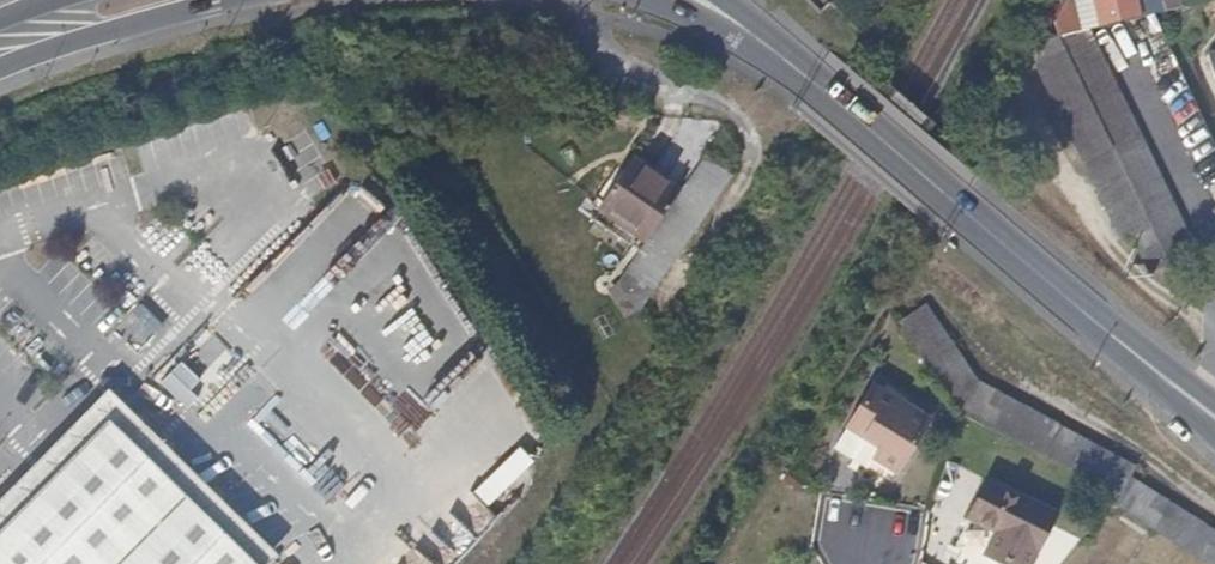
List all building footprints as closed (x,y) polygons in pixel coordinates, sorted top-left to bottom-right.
[(1053,17),(1058,35),(1089,28),(1140,16),(1135,0),(1094,0),(1097,15),(1078,19),(1074,0),(1063,0),(1053,17)] [(1094,0),(1074,0),(1078,19),(1097,15),(1094,0)] [(1160,0),(1143,0),(1148,15),(1155,13),(1164,11),(1160,0)] [(1188,0),(1162,0),(1160,0),(1164,11),(1190,5),(1188,0)] [(1150,157),(1110,73),(1089,28),(1058,35),(1110,143),(1160,247),(1167,262),(1169,266),(1194,252),(1150,157)] [(1110,143),(1058,35),(1042,38),(1036,69),(1075,146),(1112,219),(1123,241),(1131,239),(1150,271),(1167,262),(1160,247),(1110,143)] [(685,252),(737,173),(707,154),(699,166),(684,188),(657,231),(631,270),(654,285),(660,289),(685,252)] [(684,188),(636,157),(608,199),(657,231),(684,188)] [(1026,406),(976,378),(968,366),(925,305),(898,322),(922,357),(959,410),(964,418),(1005,438),(1114,492),(1116,493),(1131,500),(1211,540),(1214,542),(1214,527),(1203,520),(1129,474),(1134,464),(1108,451),(1026,406)] [(896,472),(928,417),(872,382),(842,430),(876,449),(869,459),(879,466),(889,472),(896,472)] [(0,498),(0,529),(105,421),(252,563),(267,563),(275,556),(105,390),(0,498)] [(105,421),(0,529),(0,563),(252,563),(105,421)] [(490,503),(538,459),(524,444),(476,488),(490,503)] [(1054,520),(990,486),(971,521),(999,535),(987,558),(999,563),(1030,563),(1054,520)] [(1211,540),(1131,500),(1116,493),(1111,503),(1123,511),(1175,543),(1208,563),(1214,563),(1214,542),(1211,540)]
